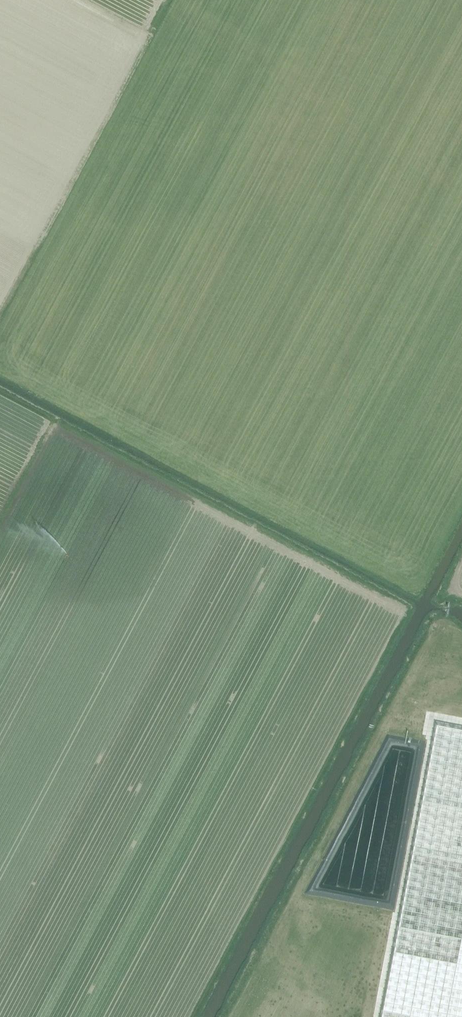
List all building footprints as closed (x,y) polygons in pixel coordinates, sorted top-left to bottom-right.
[(383,1016),(461,1016),(461,732),(438,727),(383,1016)]
